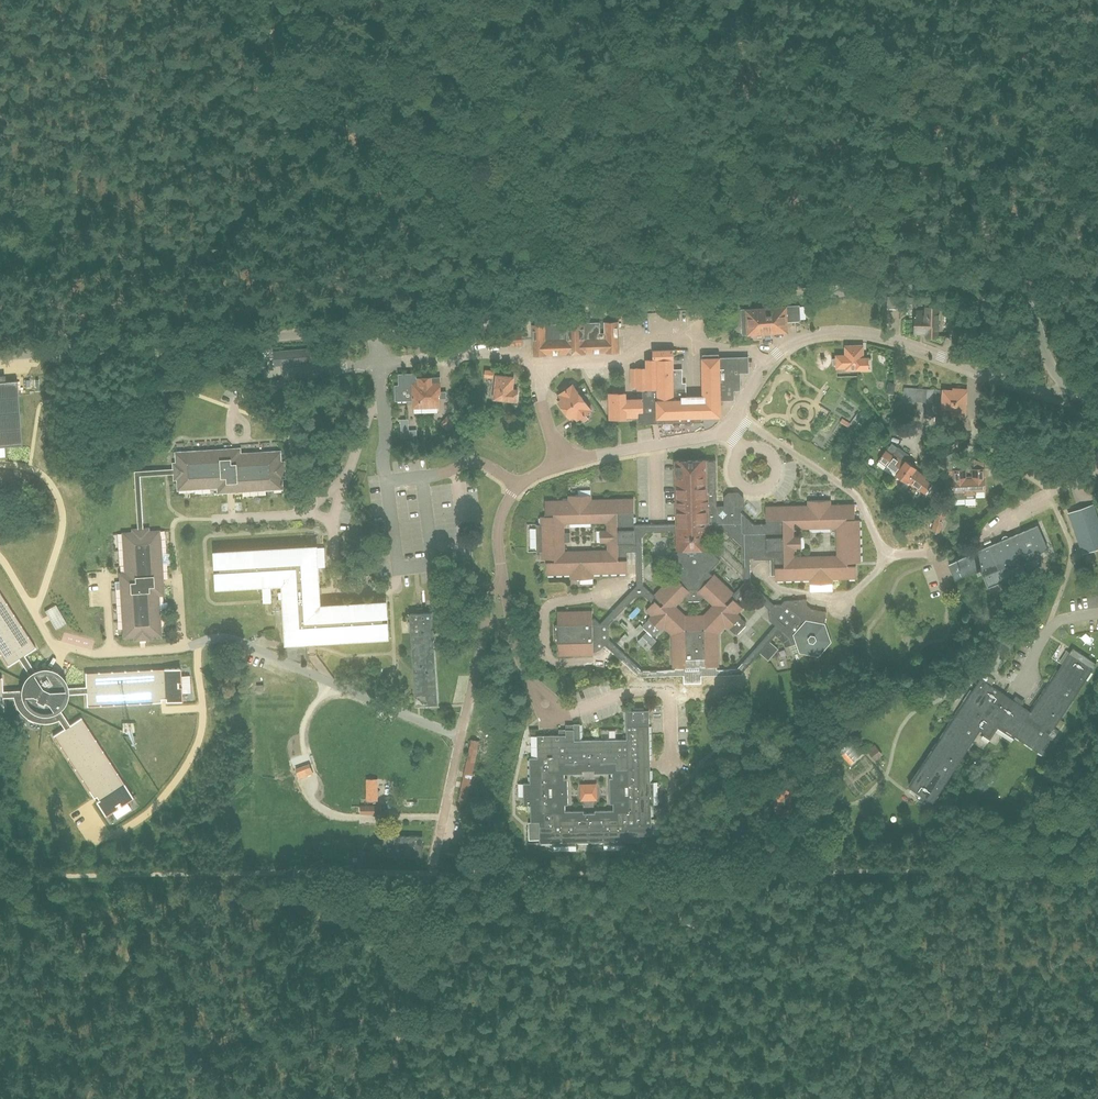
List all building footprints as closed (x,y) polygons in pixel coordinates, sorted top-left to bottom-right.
[(901,296),(887,295),(886,309),(900,309),(901,296)] [(772,336),(771,331),(788,330),(787,320),(800,319),(799,305),(741,309),(743,333),(765,332),(765,336),(772,336)] [(938,336),(939,306),(925,306),(925,311),(916,310),(915,332),(925,333),(925,335),(938,336)] [(533,324),(533,354),(534,354),(619,352),(619,330),(619,323),(619,322),(604,322),(604,333),(600,333),(600,323),(533,324)] [(467,342),(483,341),(481,329),(465,330),(467,342)] [(510,346),(522,345),(521,332),(509,333),(510,346)] [(863,358),(863,345),(845,346),(846,355),(837,355),(837,358),(833,358),(834,364),(837,364),(837,367),(846,366),(846,369),(869,368),(868,357),(863,358)] [(333,347),(310,349),(311,363),(334,361),(333,347)] [(626,392),(609,393),(610,414),(614,413),(614,418),(626,418),(626,417),(639,417),(639,423),(653,423),(652,417),(658,417),(658,422),(693,421),(693,416),(701,416),(721,415),(720,404),(723,404),(723,399),(734,398),(734,389),(740,389),(740,373),(749,373),(748,356),(739,357),(739,356),(719,357),(719,353),(703,354),(704,395),(687,396),(686,387),(686,382),(682,382),(682,372),(682,369),(674,369),(673,349),(654,349),(654,358),(647,359),(647,367),(631,367),(631,386),(639,386),(639,389),(642,389),(642,398),(626,398),(626,392)] [(493,378),(494,371),(485,369),(484,376),(493,378)] [(396,399),(413,399),(413,407),(439,405),(438,397),(446,396),(445,391),(440,392),(440,377),(431,377),(419,377),(419,378),(416,378),(415,373),(399,374),(399,385),(396,385),(396,399)] [(516,400),(517,390),(512,389),(513,377),(496,375),(494,398),(516,400)] [(4,446),(22,445),(17,380),(0,382),(0,447),(4,446)] [(582,397),(573,384),(569,387),(566,383),(561,388),(563,391),(559,394),(562,398),(559,401),(565,409),(582,397)] [(939,415),(941,390),(908,388),(906,400),(925,402),(924,414),(939,415)] [(964,414),(966,389),(953,388),(953,390),(943,390),(942,413),(964,414)] [(565,409),(570,417),(574,415),(577,419),(580,417),(583,421),(588,417),(585,413),(591,409),(582,397),(565,409)] [(869,428),(874,420),(862,413),(857,420),(869,428)] [(409,419),(400,419),(401,428),(409,428),(409,419)] [(242,452),(241,447),(175,451),(176,462),(172,462),(173,468),(173,470),(173,473),(173,475),(174,480),(177,480),(177,491),(217,488),(218,493),(283,489),(283,479),(286,478),(285,461),(282,461),(281,450),(242,452)] [(905,461),(896,455),(894,456),(885,450),(879,459),(898,472),(905,461)] [(676,460),(677,524),(664,524),(649,524),(639,524),(634,525),(633,498),(591,499),(591,494),(568,495),(568,499),(544,500),(545,516),(540,516),(540,524),(536,524),(536,523),(536,552),(537,552),(537,551),(541,551),(541,559),(546,559),(546,574),(570,574),(570,579),(593,578),(593,574),(627,573),(627,563),(627,551),(636,551),(636,563),(637,585),(610,613),(600,624),(592,616),(592,610),(557,611),(557,624),(555,624),(554,625),(554,641),(556,643),(558,643),(558,655),(593,654),(593,647),(594,646),(595,646),(601,641),(614,654),(621,661),(629,668),(637,676),(637,677),(683,676),(702,675),(702,677),(742,675),(742,673),(760,653),(770,641),(775,635),(784,642),(785,646),(789,645),(798,643),(800,650),(800,651),(818,655),(830,641),(824,624),(826,611),(812,608),(807,605),(807,599),(784,600),(781,604),(773,603),(751,582),(750,572),(750,557),(753,557),(753,559),(775,558),(775,562),(775,580),(809,579),(810,584),(833,583),(832,578),(856,578),(856,562),(860,562),(859,519),(855,519),(854,503),(830,504),(830,499),(807,500),(808,505),(765,506),(766,523),(754,523),(740,510),(744,506),(733,496),(724,496),(724,505),(717,505),(716,459),(707,460),(707,459),(676,460)] [(916,467),(906,460),(905,461),(898,472),(896,474),(906,481),(908,479),(926,492),(932,483),(926,478),(927,477),(915,468),(916,467)] [(767,461),(757,466),(763,477),(773,472),(767,461)] [(173,468),(135,471),(139,530),(144,530),(140,476),(173,473),(173,470),(173,468)] [(984,478),(984,468),(972,469),(973,478),(965,479),(965,469),(954,469),(955,479),(954,479),(954,485),(945,486),(946,499),(965,498),(965,494),(976,493),(976,491),(986,490),(985,478),(984,478)] [(1097,548),(1097,519),(1095,510),(1080,515),(1078,510),(1069,513),(1082,553),(1097,548)] [(345,530),(354,530),(354,518),(346,518),(345,530)] [(456,531),(457,523),(444,522),(444,530),(456,531)] [(1046,549),(1036,526),(1008,537),(1006,536),(1004,536),(1003,537),(1003,539),(1003,540),(949,562),(955,578),(978,568),(981,576),(983,575),(988,587),(1042,564),(1036,553),(1046,549)] [(152,532),(152,529),(144,530),(139,530),(138,530),(135,530),(136,533),(125,534),(128,582),(123,582),(127,639),(137,638),(137,641),(154,640),(154,637),(164,636),(163,615),(161,615),(160,595),(167,595),(162,532),(152,532)] [(318,548),(219,554),(220,568),(223,567),(223,573),(220,573),(221,587),(271,584),(271,589),(272,602),(273,610),(284,609),(285,643),(288,643),(289,657),(308,661),(307,641),(389,636),(389,623),(385,623),(385,617),(388,617),(387,603),(322,607),(318,548)] [(0,677),(0,711),(4,711),(3,697),(14,697),(14,699),(15,702),(16,704),(17,707),(18,709),(20,711),(22,713),(24,715),(26,717),(28,718),(30,720),(33,721),(35,722),(38,723),(41,723),(43,723),(46,723),(49,723),(51,723),(54,722),(56,721),(59,720),(64,728),(53,735),(94,798),(97,796),(99,800),(96,802),(105,816),(118,808),(116,805),(119,803),(121,805),(133,797),(81,717),(70,724),(60,709),(59,707),(60,706),(61,704),(62,703),(63,701),(64,699),(65,698),(65,696),(65,694),(68,694),(86,693),(87,706),(162,702),(161,699),(165,699),(166,702),(182,701),(182,686),(178,686),(178,682),(181,682),(181,668),(85,673),(86,686),(68,687),(65,687),(65,685),(64,684),(63,682),(62,680),(61,679),(60,677),(59,676),(57,675),(56,674),(54,673),(52,672),(51,672),(49,671),(47,671),(45,671),(43,671),(41,671),(40,671),(38,672),(36,672),(35,670),(25,655),(36,648),(0,593),(0,654),(8,666),(19,659),(29,674),(30,676),(29,678),(28,679),(27,680),(26,682),(25,684),(24,686),(24,687),(24,689),(21,690),(3,691),(2,677),(0,677)] [(45,611),(48,616),(50,620),(56,630),(67,623),(56,605),(45,611)] [(426,612),(425,608),(419,608),(420,613),(410,613),(415,705),(438,704),(434,631),(440,631),(439,618),(433,618),(432,612),(426,612)] [(1005,657),(1014,642),(1005,636),(995,651),(1005,657)] [(1055,727),(1097,663),(1073,647),(1031,711),(981,678),(909,786),(933,801),(980,730),(989,736),(997,724),(1043,754),(1059,730),(1055,727)] [(652,835),(651,804),(654,804),(654,782),(651,782),(649,710),(626,710),(627,739),(581,740),(580,723),(573,723),(573,729),(566,729),(566,735),(538,735),(538,757),(530,757),(531,783),(524,783),(525,805),(531,805),(531,822),(539,822),(540,843),(554,842),(554,845),(576,845),(576,842),(604,841),(604,844),(626,844),(626,841),(640,841),(640,835),(652,835)] [(467,803),(475,762),(479,740),(471,738),(458,801),(467,803)] [(875,760),(883,755),(875,744),(867,750),(875,760)] [(126,752),(126,761),(138,761),(139,752),(126,752)] [(313,773),(309,764),(296,769),(300,778),(313,773)] [(367,779),(367,800),(378,800),(378,779),(367,779)] [(785,816),(795,809),(795,794),(784,788),(773,794),(774,811),(785,816)] [(360,814),(381,814),(381,806),(361,805),(360,814)] [(371,822),(372,831),(384,830),(384,822),(371,822)] [(423,858),(423,836),(395,835),(395,847),(388,847),(387,857),(423,858)] [(94,851),(94,841),(76,840),(76,850),(94,851)]
